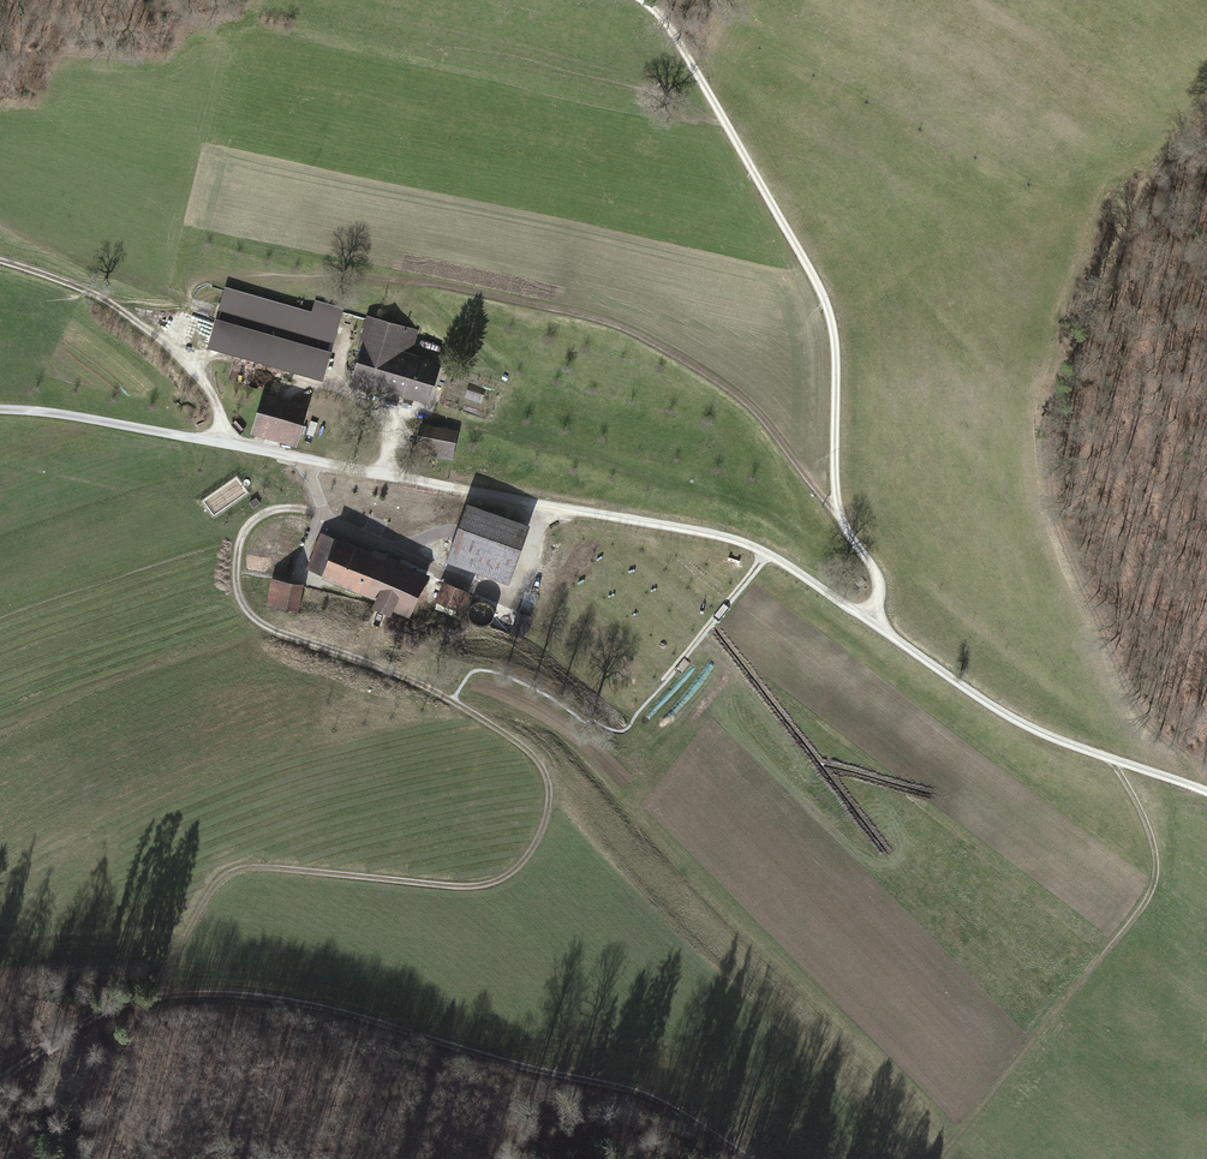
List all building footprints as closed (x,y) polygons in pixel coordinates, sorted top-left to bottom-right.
[(351,383),(428,405),(441,361),(416,354),(422,331),(366,315),(363,324),(331,315),(324,339),(361,350),(351,383)] [(307,406),(262,394),(251,435),(296,447),(307,406)] [(415,454),(454,461),(458,433),(419,426),(415,454)] [(448,565),(508,586),(528,526),(468,505),(448,565)] [(409,618),(427,577),(321,531),(303,572),(373,602),(370,611),(388,619),(391,611),(409,618)] [(298,616),(304,586),(275,580),(269,610),(298,616)] [(462,622),(473,596),(444,584),(433,610),(462,622)]
